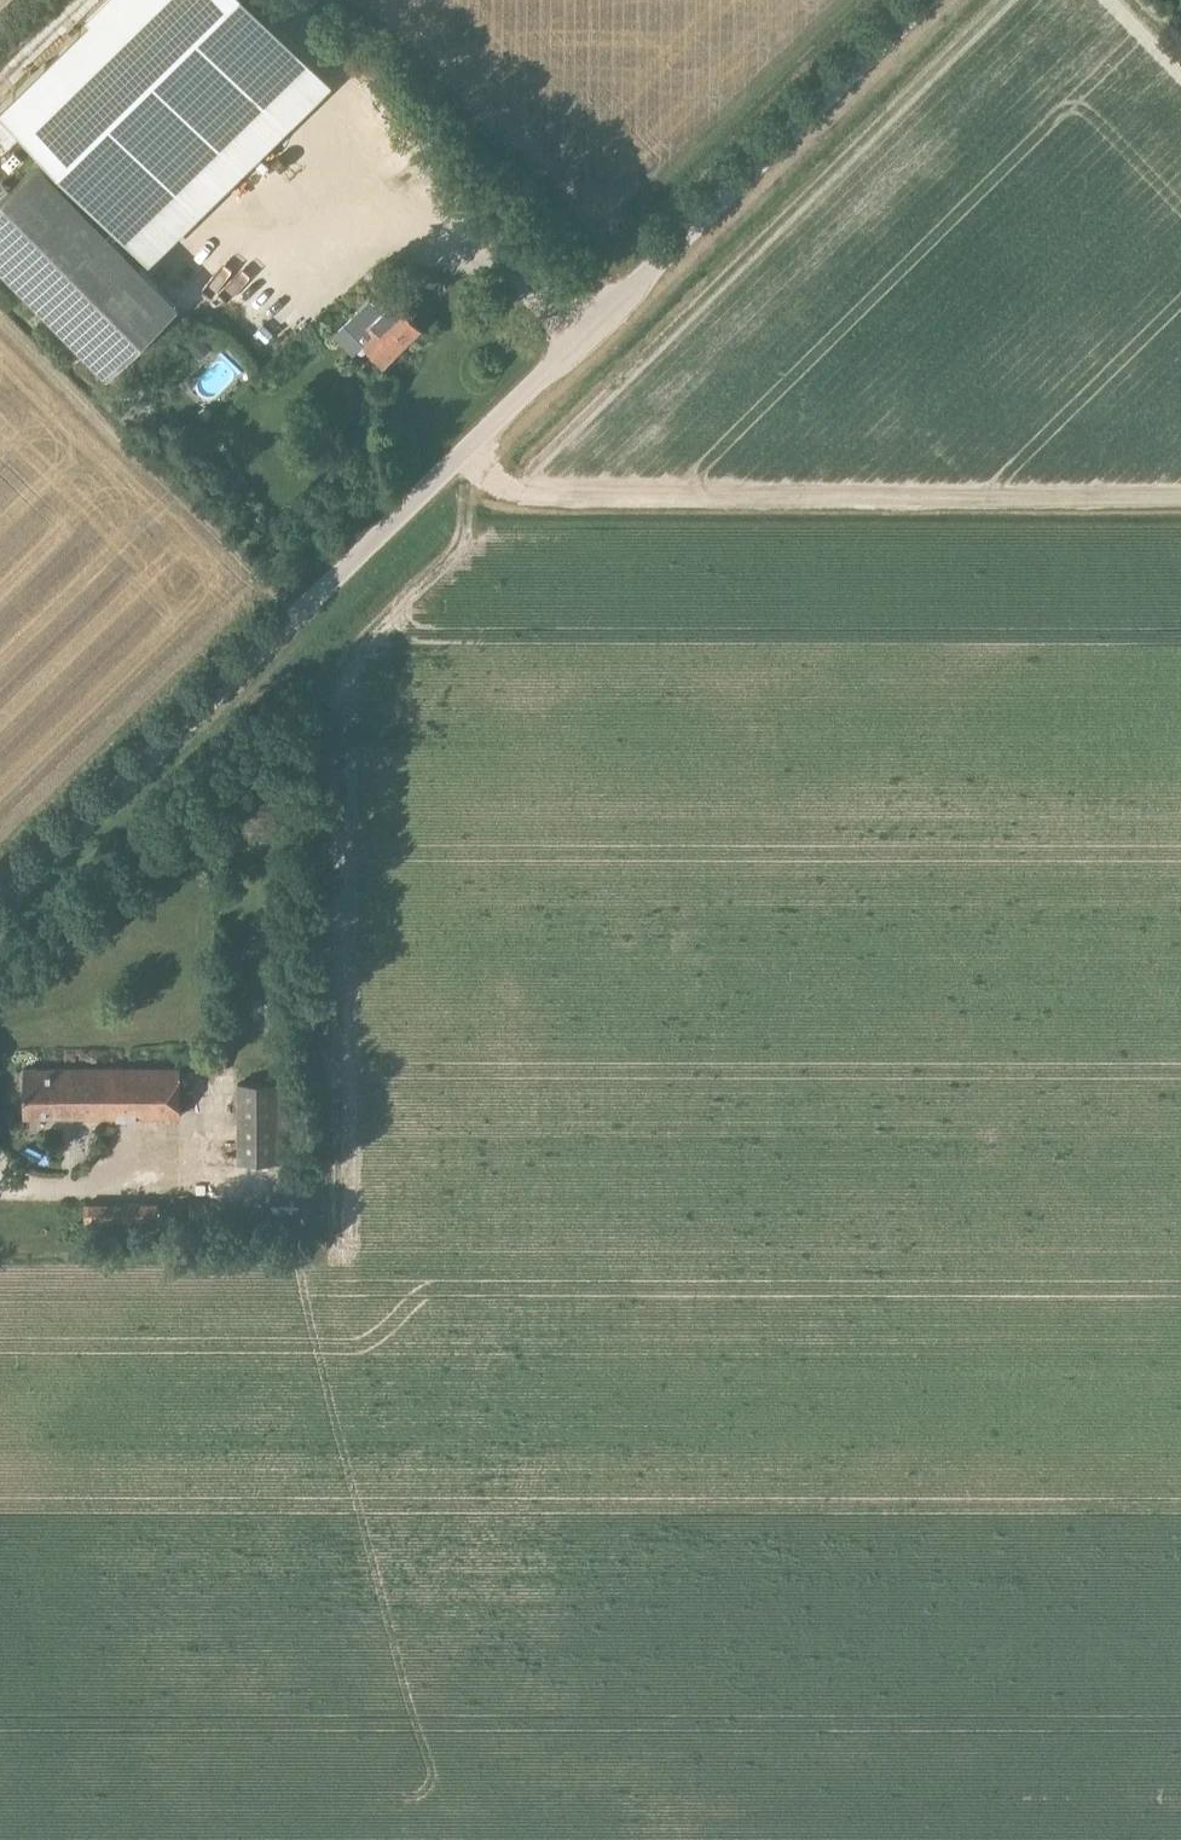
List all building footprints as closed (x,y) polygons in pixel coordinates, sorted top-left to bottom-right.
[(298,46),(253,0),(100,0),(86,14),(90,18),(0,106),(0,108),(115,226),(298,46)] [(291,132),(244,181),(220,188),(301,265),(316,260),(363,212),(358,197),(300,141),(296,130),(291,132)] [(105,369),(174,302),(38,162),(10,189),(2,180),(0,182),(0,261),(105,369)] [(374,301),(369,296),(349,315),(369,335),(362,341),(382,362),(420,324),(393,297),(385,305),(380,301),(374,301)] [(179,1118),(180,1070),(23,1069),(23,1118),(179,1118)] [(237,1162),(297,1161),(296,1081),(237,1081),(237,1162)] [(159,1229),(159,1202),(83,1202),(83,1229),(159,1229)]
